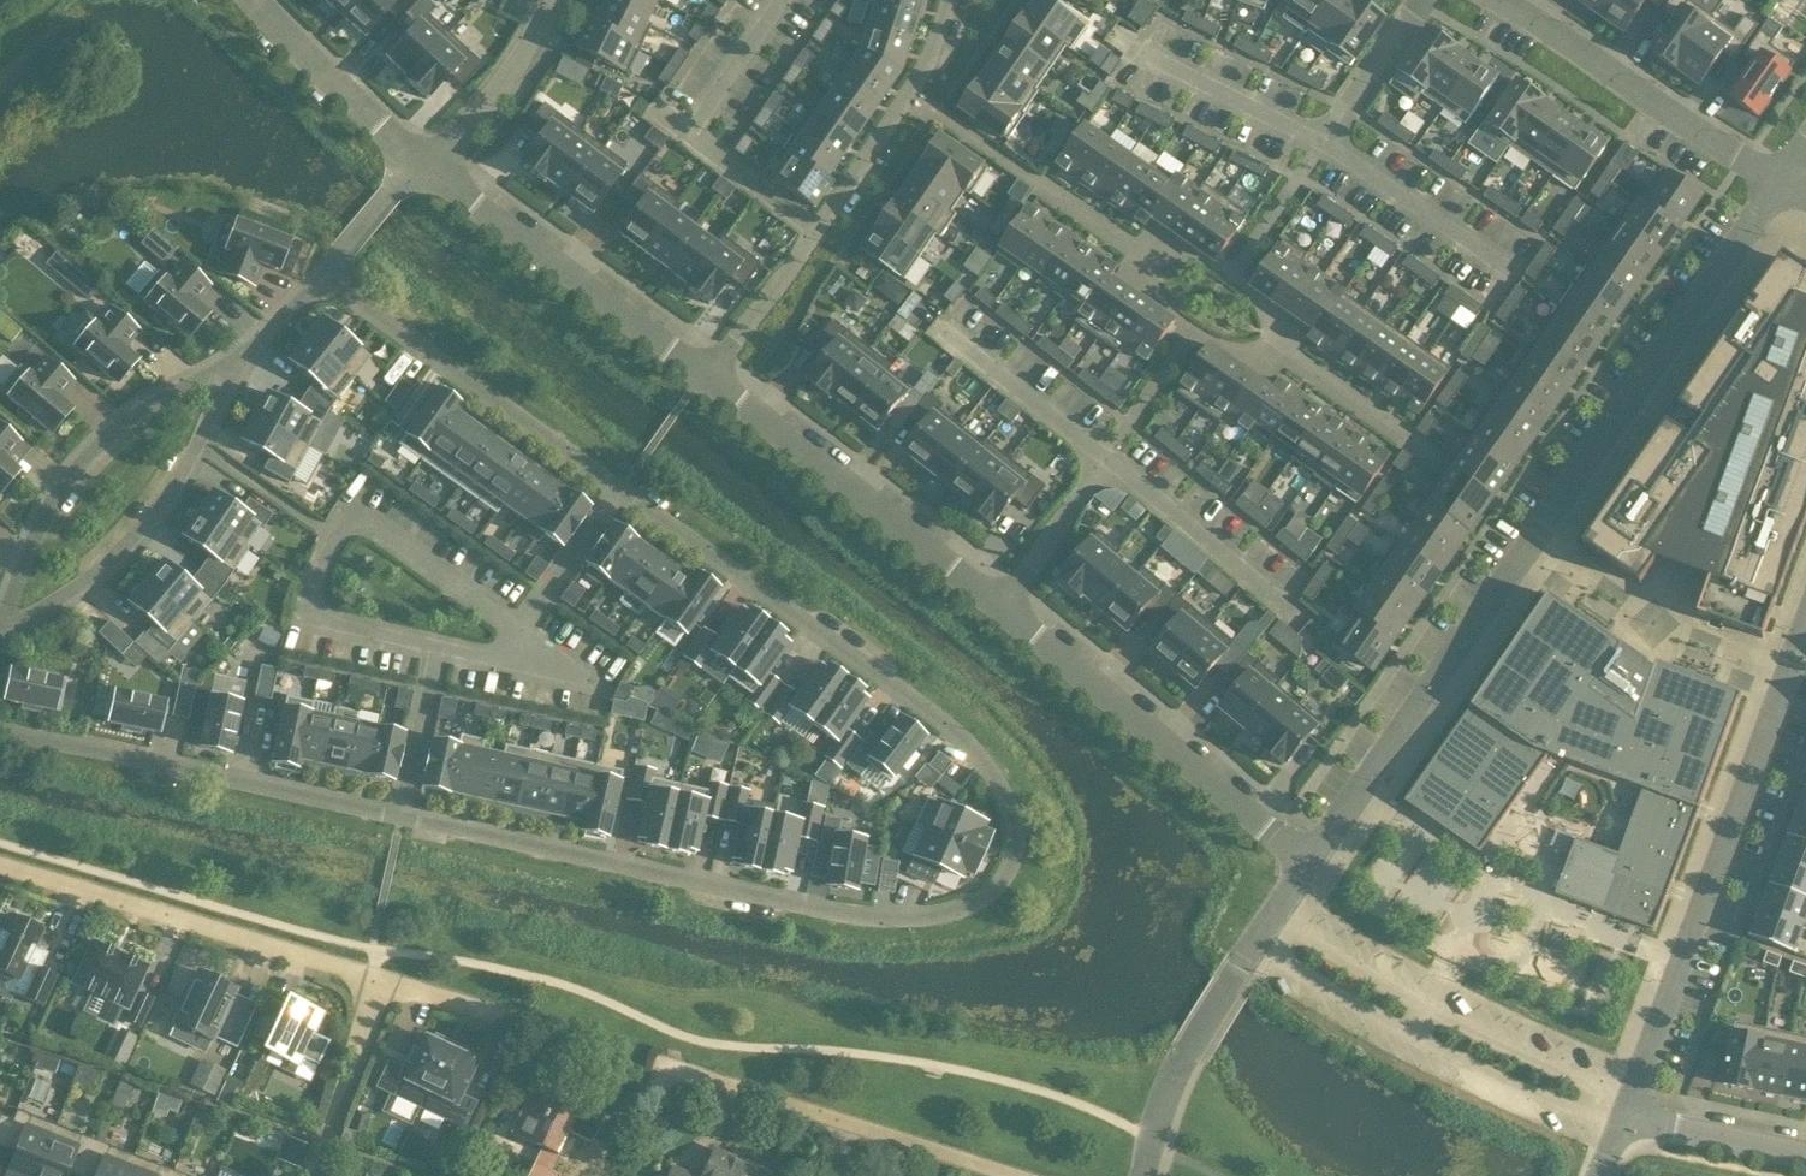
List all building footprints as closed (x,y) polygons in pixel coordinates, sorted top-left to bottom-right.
[(342,17),(358,0),(324,0),(342,17)] [(342,17),(364,37),(397,0),(358,0),(342,17)] [(662,3),(657,0),(608,0),(606,4),(651,26),(651,25),(643,21),(654,0),(662,4),(662,3)] [(875,5),(867,3),(867,4),(915,19),(921,0),(877,0),(875,5)] [(1071,49),(1087,27),(1048,0),(1038,0),(1026,17),(1025,16),(1024,17),(1071,49)] [(1135,8),(1151,20),(1158,10),(1143,0),(1141,0),(1135,8)] [(1239,2),(1264,11),(1268,0),(1239,0),(1239,2)] [(1305,33),(1329,0),(1296,0),(1283,18),(1305,33)] [(1355,0),(1329,0),(1305,33),(1306,34),(1308,31),(1328,44),(1325,49),(1326,50),(1360,1),(1359,0),(1358,2),(1355,0)] [(1600,16),(1611,0),(1578,0),(1588,7),(1588,8),(1600,16)] [(1600,16),(1612,25),(1613,24),(1624,32),(1646,0),(1611,0),(1600,16)] [(1712,16),(1690,1),(1691,0),(1670,0),(1663,10),(1676,18),(1652,52),(1656,54),(1656,55),(1673,67),(1673,66),(1676,68),(1712,16)] [(1384,18),(1360,1),(1326,50),(1350,67),(1384,18)] [(838,19),(845,9),(835,2),(828,12),(838,19)] [(639,50),(651,26),(606,4),(594,28),(639,50)] [(915,19),(867,4),(859,28),(906,44),(915,19)] [(698,21),(708,28),(719,12),(708,5),(698,21)] [(1144,30),(1151,20),(1135,8),(1128,19),(1144,30)] [(1199,31),(1204,20),(1187,11),(1182,22),(1199,31)] [(405,79),(406,80),(449,34),(428,14),(387,58),(407,77),(405,79)] [(1712,16),(1676,68),(1677,69),(1699,84),(1723,51),(1735,60),(1759,25),(1745,16),(1734,31),(1712,16)] [(1008,40),(1050,70),(1066,47),(1071,50),(1071,49),(1024,17),(1008,40)] [(817,28),(827,35),(834,25),(824,18),(817,28)] [(1222,29),(1204,20),(1199,31),(1216,39),(1222,29)] [(708,28),(698,21),(687,36),(697,44),(708,28)] [(627,74),(639,50),(594,28),(587,24),(581,37),(580,36),(576,44),(577,45),(576,48),(627,74)] [(820,45),(827,35),(817,28),(810,38),(820,45)] [(906,44),(859,28),(858,29),(867,32),(860,53),(897,71),(906,44)] [(1421,93),(1422,94),(1455,47),(1430,30),(1400,72),(1409,78),(1424,89),(1421,93)] [(1761,30),(1744,55),(1756,63),(1732,98),(1737,101),(1736,101),(1753,113),(1758,116),(1795,63),(1771,46),(1775,40),(1761,30)] [(483,65),(449,34),(406,80),(427,99),(449,75),(462,87),(483,65)] [(1233,48),(1251,57),(1256,46),(1239,37),(1233,48)] [(1008,40),(1007,41),(1008,42),(994,63),(1038,93),(1038,92),(1036,90),(1050,70),(1008,40)] [(1273,55),(1256,46),(1251,57),(1268,65),(1273,55)] [(1443,109),(1464,78),(1475,63),(1454,49),(1456,47),(1455,47),(1422,94),(1443,109)] [(668,64),(678,71),(689,55),(679,48),(668,64)] [(803,49),(792,65),(802,72),(813,56),(803,49)] [(897,71),(860,53),(847,71),(881,95),(897,71)] [(1101,70),(1111,77),(1122,61),(1112,54),(1101,70)] [(565,56),(558,72),(582,84),(590,68),(565,56)] [(994,63),(984,78),(980,83),(979,82),(978,83),(1025,116),(1026,115),(1024,113),(1038,93),(994,63)] [(1497,78),(1475,63),(1464,78),(1443,109),(1466,124),(1497,78)] [(678,71),(668,64),(657,80),(667,87),(678,71)] [(1293,78),(1304,84),(1310,73),(1293,64),(1287,75),(1293,78)] [(802,72),(792,65),(781,81),(791,88),(802,72)] [(832,93),(866,117),(881,95),(847,71),(832,93)] [(1320,78),(1310,73),(1304,84),(1322,92),(1327,82),(1320,78)] [(599,90),(607,95),(614,82),(605,78),(599,90)] [(1101,81),(1090,97),(1100,104),(1111,88),(1101,81)] [(614,82),(607,95),(616,99),(622,86),(614,82)] [(1484,131),(1509,148),(1543,99),(1518,82),(1484,131)] [(1025,116),(978,83),(961,108),(1008,140),(1025,116)] [(1130,111),(1135,100),(1118,91),(1112,102),(1130,111)] [(773,92),(762,108),(772,115),(783,99),(773,92)] [(811,109),(810,109),(851,138),(866,117),(832,93),(818,113),(811,109)] [(1093,114),(1100,104),(1090,97),(1084,93),(1077,103),(1087,110),(1093,114)] [(1544,99),(1543,99),(1509,148),(1510,148),(1511,147),(1532,161),(1563,115),(1543,101),(1544,99)] [(520,164),(543,181),(580,131),(544,103),(524,129),(538,140),(520,164)] [(1136,114),(1153,122),(1158,111),(1141,103),(1136,114)] [(772,115),(762,108),(751,124),(761,131),(772,115)] [(851,138),(810,109),(795,131),(837,159),(851,138)] [(1158,111),(1153,122),(1170,131),(1176,120),(1158,111)] [(1393,135),(1400,125),(1384,114),(1378,123),(1377,124),(1393,135)] [(1532,161),(1553,176),(1585,130),(1563,115),(1532,161)] [(1066,120),(1055,136),(1065,143),(1076,127),(1066,120)] [(1400,125),(1393,135),(1409,146),(1410,145),(1416,136),(1400,125)] [(1080,181),(1108,142),(1086,126),(1058,166),(1080,181)] [(1200,146),(1205,135),(1188,126),(1183,137),(1200,146)] [(643,139),(651,144),(660,133),(652,127),(643,139)] [(1607,145),(1585,130),(1553,176),(1575,191),(1607,145)] [(568,196),(604,148),(580,131),(543,181),(544,182),(545,179),(568,196)] [(781,152),(828,185),(828,184),(822,180),(837,159),(795,131),(781,152)] [(667,139),(660,133),(651,144),(659,150),(667,139)] [(743,157),(754,141),(744,134),(733,150),(743,157)] [(1205,135),(1200,146),(1217,155),(1222,144),(1205,135)] [(1054,159),(1065,143),(1055,136),(1044,152),(1054,159)] [(941,137),(924,161),(971,194),(988,170),(941,137)] [(1102,196),(1129,156),(1108,142),(1080,181),(1102,196)] [(604,148),(568,196),(591,213),(626,165),(604,148)] [(1229,161),(1247,169),(1252,159),(1235,150),(1229,161)] [(1436,150),(1430,158),(1429,160),(1445,171),(1452,161),(1436,150)] [(828,185),(781,152),(780,153),(787,158),(772,180),(812,207),(828,185)] [(1129,156),(1102,196),(1123,211),(1156,164),(1155,163),(1150,171),(1129,156)] [(1269,167),(1252,159),(1247,169),(1264,178),(1269,167)] [(971,194),(924,161),(923,162),(925,164),(911,184),(956,216),(957,215),(952,212),(966,192),(971,195),(971,194)] [(1452,161),(1445,171),(1461,182),(1462,180),(1468,172),(1452,161)] [(1601,177),(1611,184),(1622,168),(1613,162),(1612,161),(1601,177)] [(1176,178),(1156,164),(1123,211),(1145,227),(1152,217),(1151,216),(1179,177),(1177,176),(1176,178)] [(641,250),(677,202),(640,174),(622,199),(636,210),(618,234),(641,250)] [(1633,199),(1677,229),(1700,196),(1671,175),(1648,208),(1634,198),(1633,199)] [(719,194),(727,183),(720,177),(711,188),(719,194)] [(1151,216),(1152,217),(1172,231),(1205,184),(1204,184),(1199,191),(1179,177),(1151,216)] [(1611,184),(1601,177),(1590,193),(1600,200),(1611,184)] [(727,183),(719,194),(726,200),(735,188),(727,183)] [(895,203),(894,204),(941,237),(956,216),(911,184),(896,204),(895,203)] [(1194,246),(1226,199),(1205,184),(1172,231),(1194,246)] [(1499,208),(1506,198),(1490,187),(1484,196),(1483,197),(1499,208)] [(1317,207),(1333,218),(1339,208),(1324,197),(1317,207)] [(1515,219),(1516,217),(1522,209),(1506,198),(1499,208),(1515,219)] [(1575,198),(1564,214),(1574,221),(1585,205),(1575,198)] [(1011,199),(1001,215),(1011,222),(1021,206),(1011,199)] [(1226,199),(1194,246),(1216,261),(1249,214),(1226,199)] [(1633,199),(1618,221),(1662,251),(1677,229),(1633,199)] [(641,250),(664,268),(693,228),(671,212),(678,202),(677,202),(641,250)] [(941,238),(941,237),(894,204),(878,228),(920,257),(936,234),(941,238)] [(1019,269),(1052,222),(1030,207),(997,254),(1019,269)] [(1355,219),(1339,208),(1333,218),(1348,229),(1355,219)] [(1527,213),(1521,221),(1520,223),(1536,234),(1539,230),(1543,224),(1527,213)] [(1563,237),(1574,221),(1564,214),(1553,230),(1563,237)] [(999,238),(1011,222),(1001,215),(989,231),(999,238)] [(256,221),(254,227),(239,221),(228,251),(229,251),(221,272),(256,285),(264,265),(275,269),(275,266),(280,268),(289,243),(285,241),(286,239),(270,233),(272,228),(256,221)] [(1604,242),(1648,272),(1662,251),(1618,221),(1604,242)] [(1040,284),(1073,237),(1052,222),(1019,269),(1020,270),(1025,263),(1045,277),(1040,284)] [(1359,236),(1375,247),(1382,237),(1366,226),(1359,236)] [(156,227),(144,243),(168,263),(181,247),(156,227)] [(716,245),(693,228),(664,268),(686,284),(685,287),(685,288),(723,236),(722,236),(716,245)] [(905,280),(920,257),(878,228),(877,229),(879,230),(864,251),(905,280)] [(760,264),(723,236),(685,288),(708,305),(728,278),(742,288),(760,264)] [(1073,237),(1040,284),(1062,299),(1094,252),(1073,237)] [(1382,237),(1375,247),(1391,258),(1398,248),(1382,237)] [(1302,262),(1307,255),(1285,239),(1252,286),(1274,302),(1302,262)] [(72,280),(82,263),(49,242),(38,259),(72,280)] [(1547,242),(1536,258),(1546,265),(1557,249),(1547,242)] [(1604,242),(1589,263),(1633,294),(1648,272),(1604,242)] [(971,257),(979,263),(986,268),(993,258),(978,248),(971,257)] [(1094,252),(1062,299),(1063,300),(1068,293),(1087,306),(1076,323),(1077,323),(1109,276),(1111,277),(1117,267),(1094,252)] [(1418,277),(1425,267),(1409,256),(1402,266),(1418,277)] [(979,278),(986,268),(979,263),(971,257),(964,267),(979,278)] [(1535,281),(1546,265),(1536,258),(1525,274),(1535,281)] [(1689,438),(1666,423),(1583,545),(1640,584),(1657,560),(1710,580),(1697,614),(1763,638),(1805,522),(1805,273),(1787,260),(1754,308),(1749,305),(1679,406),(1701,421),(1689,438)] [(196,303),(210,287),(180,262),(166,279),(158,271),(137,296),(157,314),(154,318),(168,330),(171,325),(184,336),(186,334),(189,337),(207,316),(203,313),(205,311),(196,303)] [(1302,262),(1274,302),(1296,317),(1323,277),(1302,262)] [(1618,315),(1633,294),(1589,263),(1574,285),(1618,315)] [(1425,267),(1418,277),(1434,288),(1441,278),(1425,267)] [(1109,276),(1077,323),(1098,338),(1131,291),(1111,277),(1109,276)] [(1296,317),(1316,331),(1317,331),(1344,291),(1323,277),(1296,317)] [(956,282),(944,298),(954,305),(966,290),(956,282)] [(1445,295),(1461,306),(1468,296),(1452,285),(1445,295)] [(1517,285),(1506,301),(1516,308),(1527,292),(1517,285)] [(1574,285),(1559,306),(1603,336),(1618,315),(1574,285)] [(975,298),(990,310),(998,300),(982,288),(975,298)] [(1120,353),(1152,306),(1131,291),(1098,338),(1120,353)] [(1316,331),(1309,340),(1332,356),(1364,308),(1344,295),(1346,292),(1344,291),(1317,331),(1316,331)] [(914,293),(905,304),(912,310),(921,299),(914,293)] [(1484,307),(1468,296),(1461,306),(1477,317),(1484,307)] [(1516,308),(1506,301),(1495,317),(1505,324),(1516,308)] [(1011,326),(1018,316),(1003,304),(996,314),(1011,326)] [(1175,321),(1152,306),(1120,353),(1121,354),(1125,346),(1147,361),(1175,321)] [(1588,358),(1603,336),(1559,306),(1545,327),(1588,358)] [(118,382),(136,362),(132,359),(134,357),(125,349),(139,332),(110,307),(95,324),(88,318),(67,342),(74,348),(87,359),(83,364),(96,375),(100,371),(113,381),(115,379),(118,382)] [(1353,370),(1385,323),(1364,308),(1332,356),(1353,370)] [(1018,316),(1011,326),(1026,338),(1034,328),(1018,316)] [(322,319),(305,340),(354,379),(371,358),(322,319)] [(809,381),(831,398),(870,348),(834,320),(815,344),(829,354),(809,381)] [(1385,323),(1353,370),(1374,385),(1407,338),(1385,323)] [(1471,339),(1481,346),(1492,331),(1482,324),(1471,339)] [(1545,327),(1530,349),(1574,379),(1588,358),(1545,327)] [(1052,358),(1059,349),(1044,337),(1037,346),(1052,358)] [(1374,385),(1396,400),(1428,353),(1407,338),(1374,385)] [(1481,346),(1471,339),(1460,356),(1470,363),(1481,346)] [(354,379),(305,340),(288,361),(314,382),(304,395),(328,411),(329,409),(354,379)] [(1200,408),(1232,361),(1210,346),(1178,393),(1200,408)] [(893,366),(870,348),(831,398),(832,399),(834,396),(856,413),(893,366)] [(1059,349),(1052,358),(1067,370),(1075,360),(1059,349)] [(1530,349),(1515,370),(1559,400),(1574,379),(1530,349)] [(1451,368),(1428,353),(1396,400),(1418,415),(1451,368)] [(73,382),(44,357),(30,374),(21,366),(0,390),(0,391),(21,409),(17,413),(31,425),(34,420),(47,431),(49,429),(52,432),(70,412),(66,409),(68,406),(59,399),(73,382)] [(955,361),(946,372),(954,378),(963,366),(955,361)] [(1232,361),(1200,408),(1221,423),(1254,376),(1232,361)] [(893,366),(856,413),(878,431),(912,388),(890,371),(894,367),(893,366)] [(1078,378),(1093,390),(1100,381),(1085,369),(1078,378)] [(1458,370),(1447,386),(1457,393),(1468,377),(1458,370)] [(1500,391),(1544,422),(1559,400),(1515,370),(1500,391)] [(1275,391),(1275,390),(1254,376),(1221,423),(1222,424),(1227,417),(1247,431),(1275,391)] [(412,386),(401,379),(384,403),(396,410),(412,386)] [(1116,392),(1100,381),(1093,390),(1108,402),(1116,392)] [(1251,430),(1271,443),(1303,396),(1281,381),(1275,390),(1275,391),(1247,431),(1249,432),(1251,430)] [(1446,409),(1457,393),(1447,386),(1437,402),(1446,409)] [(455,412),(456,413),(461,406),(438,389),(398,445),(420,460),(455,412)] [(1500,391),(1485,413),(1529,443),(1544,422),(1500,391)] [(267,393),(254,417),(308,447),(328,411),(304,395),(296,409),(267,393)] [(944,449),(961,427),(940,410),(943,406),(928,394),(910,418),(924,428),(905,452),(928,470),(944,449)] [(1292,458),(1325,411),(1303,396),(1271,443),(1272,444),(1277,437),(1296,451),(1291,458),(1292,458)] [(997,412),(1005,418),(1014,406),(1006,400),(997,412)] [(1021,412),(1014,406),(1005,418),(1012,424),(1021,412)] [(1292,458),(1313,473),(1346,426),(1325,411),(1292,458)] [(420,460),(439,474),(474,425),(456,413),(455,412),(420,460)] [(1529,443),(1485,413),(1471,434),(1515,464),(1529,443)] [(1438,421),(1428,414),(1417,430),(1427,437),(1438,421)] [(288,483),(308,447),(254,417),(241,441),(270,457),(263,469),(288,483)] [(439,474),(458,487),(492,439),(474,425),(439,474)] [(21,443),(0,426),(0,493),(18,473),(14,470),(16,468),(7,460),(21,443)] [(1319,467),(1339,480),(1334,487),(1335,488),(1368,441),(1346,426),(1313,473),(1314,474),(1319,467)] [(971,462),(987,440),(986,439),(983,444),(961,427),(944,449),(928,470),(950,488),(971,462)] [(1170,451),(1177,441),(1163,429),(1155,438),(1170,451)] [(1462,462),(1455,471),(1492,497),(1515,464),(1471,434),(1455,457),(1462,462)] [(492,439),(458,487),(477,501),(511,452),(492,439)] [(997,475),(1010,458),(987,440),(971,462),(950,488),(972,505),(970,507),(971,508),(997,475)] [(1177,441),(1170,451),(1185,463),(1192,454),(1177,441)] [(1368,441),(1335,488),(1357,503),(1390,456),(1368,441)] [(1413,456),(1403,449),(1392,465),(1402,472),(1413,456)] [(477,501),(495,514),(530,465),(511,452),(477,501)] [(385,462),(378,457),(372,453),(366,461),(379,470),(385,462)] [(1046,486),(1010,458),(997,475),(971,508),(994,525),(1014,499),(1028,510),(1046,486)] [(1195,472),(1210,484),(1218,475),(1203,462),(1195,472)] [(507,508),(521,518),(549,479),(530,465),(495,514),(500,517),(507,508)] [(1470,529),(1492,497),(1455,471),(1433,504),(1470,529)] [(1233,487),(1218,475),(1210,484),(1225,496),(1233,487)] [(1383,478),(1373,494),(1383,500),(1393,485),(1383,478)] [(554,512),(568,492),(549,479),(521,518),(514,527),(533,540),(540,531),(554,512)] [(420,500),(426,491),(414,483),(408,491),(420,500)] [(439,500),(426,491),(420,500),(433,509),(439,500)] [(197,514),(248,549),(249,548),(246,546),(259,526),(263,528),(272,515),(248,499),(240,511),(213,492),(197,514)] [(590,508),(568,492),(554,512),(576,528),(582,519),(590,508)] [(1372,516),(1383,500),(1373,494),(1363,509),(1372,516)] [(1235,505),(1250,517),(1258,508),(1243,495),(1235,505)] [(1130,497),(1121,509),(1128,514),(1137,503),(1130,497)] [(1433,504),(1418,525),(1455,550),(1470,529),(1433,504)] [(1273,520),(1258,508),(1250,517),(1265,530),(1273,520)] [(445,518),(458,527),(464,518),(452,509),(445,518)] [(576,528),(554,512),(540,531),(562,547),(569,536),(570,537),(576,528)] [(200,570),(222,587),(233,572),(248,549),(197,514),(182,537),(210,555),(200,570)] [(1338,532),(1348,539),(1358,523),(1348,516),(1338,532)] [(476,527),(464,518),(458,527),(470,536),(476,527)] [(621,560),(635,540),(613,524),(605,535),(598,544),(621,560)] [(1397,540),(1396,541),(1440,572),(1455,550),(1418,525),(1404,545),(1397,540)] [(1166,526),(1157,537),(1164,543),(1174,532),(1166,526)] [(1275,538),(1290,551),(1298,541),(1283,529),(1275,538)] [(1059,579),(1082,598),(1122,549),(1100,530),(1059,579)] [(1348,539),(1338,532),(1327,548),(1337,555),(1348,539)] [(495,554),(502,545),(489,536),(483,545),(495,554)] [(621,560),(607,579),(625,592),(618,601),(619,602),(654,554),(635,540),(621,560)] [(1298,541),(1290,551),(1305,563),(1313,553),(1298,541)] [(1425,593),(1440,572),(1396,541),(1382,563),(1425,593)] [(607,579),(621,560),(598,544),(592,553),(593,553),(585,564),(607,579)] [(514,554),(502,545),(495,554),(508,562),(514,554)] [(1122,549),(1082,598),(1084,596),(1106,614),(1144,567),(1143,566),(1136,575),(1116,558),(1123,549),(1122,549)] [(638,616),(673,567),(654,554),(619,602),(638,616)] [(530,565),(542,574),(548,566),(536,557),(530,565)] [(163,561),(146,582),(193,622),(211,601),(222,587),(200,570),(189,583),(163,561)] [(1207,561),(1198,572),(1205,578),(1214,567),(1207,561)] [(1325,563),(1314,579),(1324,586),(1335,570),(1325,563)] [(1388,568),(1374,589),(1411,614),(1425,593),(1382,563),(1381,563),(1388,568)] [(536,583),(542,574),(530,565),(524,574),(536,583)] [(691,580),(690,580),(673,567),(638,616),(639,616),(646,607),(663,619),(691,580)] [(1159,619),(1179,595),(1144,567),(1106,614),(1128,632),(1147,609),(1159,619)] [(691,580),(663,619),(685,635),(718,589),(695,573),(690,580),(691,580)] [(1313,602),(1324,586),(1314,579),(1303,595),(1313,602)] [(193,622),(146,582),(128,603),(154,624),(144,635),(167,654),(193,622)] [(571,582),(565,591),(578,600),(584,591),(571,582)] [(1374,589),(1359,610),(1396,636),(1411,614),(1374,589)] [(578,600),(565,591),(559,599),(572,608),(578,600)] [(1555,895),(1654,931),(1742,695),(1656,663),(1635,720),(1593,691),(1624,646),(1549,594),(1405,802),(1480,854),(1549,754),(1643,789),(1619,854),(1576,839),(1555,895)] [(1152,652),(1174,670),(1213,624),(1179,595),(1159,619),(1171,629),(1152,652)] [(1373,669),(1396,636),(1359,610),(1341,637),(1348,642),(1343,649),(1373,669)] [(600,628),(607,620),(594,611),(588,620),(600,628)] [(728,678),(767,623),(749,611),(746,616),(739,611),(718,640),(703,629),(684,656),(700,667),(711,652),(733,668),(726,677),(728,678)] [(1267,628),(1276,617),(1269,611),(1260,622),(1267,628)] [(607,620),(600,628),(613,637),(619,628),(607,620)] [(97,634),(121,655),(133,643),(109,621),(97,634)] [(784,636),(767,623),(728,678),(750,694),(746,700),(763,712),(784,682),(769,671),(788,645),(780,640),(784,636)] [(1235,642),(1213,624),(1174,670),(1196,689),(1235,642)] [(625,646),(638,655),(644,647),(632,638),(625,646)] [(1247,652),(1228,675),(1240,685),(1221,709),(1242,727),(1281,681),(1247,652)] [(1315,670),(1322,676),(1331,665),(1324,659),(1315,670)] [(261,665),(254,697),(270,701),(277,669),(261,665)] [(1349,679),(1331,665),(1322,676),(1321,677),(1338,691),(1349,679)] [(804,736),(812,725),(813,725),(845,679),(828,667),(824,671),(817,666),(799,692),(784,682),(763,712),(779,723),(781,720),(804,736)] [(317,681),(319,671),(305,667),(302,678),(317,681)] [(23,705),(26,710),(35,712),(40,709),(59,713),(66,681),(16,670),(15,673),(11,672),(5,698),(10,699),(9,702),(23,705)] [(319,671),(317,681),(332,684),(334,674),(319,671)] [(362,691),(364,681),(350,677),(347,688),(362,691)] [(841,768),(860,742),(845,731),(866,701),(859,696),(862,692),(845,679),(813,725),(835,741),(824,756),(841,768)] [(364,681),(362,691),(377,694),(379,684),(364,681)] [(1262,748),(1263,748),(1300,704),(1278,686),(1282,681),(1281,681),(1242,727),(1264,745),(1262,748)] [(615,692),(629,698),(634,688),(620,682),(615,692)] [(188,720),(195,689),(178,685),(171,716),(188,720)] [(396,698),(411,702),(413,692),(398,688),(396,698)] [(160,701),(110,690),(103,722),(122,726),(125,731),(135,733),(140,730),(153,733),(154,730),(159,731),(164,705),(160,704),(160,701)] [(242,698),(211,692),(200,742),(203,743),(202,747),(228,753),(229,748),(232,749),(242,698)] [(629,698),(615,692),(611,701),(625,707),(629,698)] [(312,702),(286,696),(271,763),(299,769),(300,761),(299,760),(312,702)] [(411,702),(396,698),(394,708),(409,712),(411,702)] [(441,698),(439,708),(454,711),(456,701),(441,698)] [(299,760),(300,761),(322,765),(335,707),(334,707),(331,718),(311,714),(313,702),(312,702),(299,760)] [(1322,721),(1300,704),(1263,748),(1285,766),(1322,721)] [(488,719),(490,708),(475,705),(473,715),(488,719)] [(335,707),(322,765),(345,770),(357,712),(335,707)] [(452,721),(454,711),(439,708),(437,718),(452,721)] [(490,708),(488,719),(503,722),(505,712),(490,708)] [(367,775),(372,752),(377,728),(356,723),(358,712),(357,712),(345,770),(367,775)] [(533,729),(535,718),(520,715),(518,725),(533,729)] [(535,718),(533,729),(548,732),(550,722),(535,718)] [(919,740),(922,736),(901,719),(898,723),(896,721),(864,762),(890,782),(921,742),(919,740)] [(579,739),(581,728),(566,725),(564,736),(579,739)] [(372,752),(399,758),(402,747),(401,747),(404,734),(377,728),(372,752)] [(581,728),(579,739),(593,742),(596,732),(581,728)] [(426,764),(453,770),(461,735),(460,735),(457,746),(432,740),(429,753),(428,753),(426,764)] [(453,770),(448,793),(470,798),(484,740),(461,735),(453,770)] [(470,798),(493,803),(506,745),(505,745),(502,756),(482,752),(484,740),(470,798)] [(528,750),(506,745),(493,803),(516,808),(528,750)] [(516,808),(538,813),(551,755),(528,750),(516,808)] [(372,752),(367,775),(394,781),(396,768),(397,768),(399,758),(372,752)] [(931,788),(951,763),(938,753),(918,778),(931,788)] [(538,813),(561,818),(573,760),(551,755),(538,813)] [(561,818),(582,823),(583,823),(596,765),(573,760),(561,818)] [(421,787),(448,793),(453,770),(426,764),(424,774),(421,787)] [(622,771),(596,765),(583,823),(582,823),(580,831),(608,837),(622,771)] [(644,846),(664,850),(680,785),(652,779),(654,772),(634,767),(627,799),(645,803),(637,838),(646,840),(644,846)] [(720,824),(728,788),(709,784),(707,791),(680,785),(664,850),(686,855),(687,849),(696,851),(703,820),(720,824)] [(728,788),(720,824),(738,828),(731,859),(740,861),(738,866),(759,871),(771,817),(774,805),(746,799),(748,792),(728,788)] [(1805,815),(1805,788),(1797,812),(1805,815)] [(914,826),(924,831),(924,830),(972,851),(985,823),(926,797),(914,826)] [(771,817),(759,871),(780,876),(781,870),(790,872),(798,836),(815,840),(822,809),(803,804),(799,823),(771,817)] [(1805,843),(1805,815),(1797,812),(1788,836),(1805,843)] [(866,835),(838,830),(840,820),(825,817),(820,844),(831,845),(825,881),(828,881),(827,886),(854,890),(854,886),(857,886),(866,835)] [(933,866),(960,878),(972,851),(924,830),(924,831),(905,872),(926,882),(933,866)] [(1788,836),(1779,860),(1805,870),(1805,843),(1788,836)] [(877,891),(893,894),(898,862),(881,860),(877,891)] [(1805,898),(1805,870),(1779,860),(1770,885),(1805,898)] [(1804,925),(1805,921),(1805,898),(1770,885),(1761,909),(1804,925)] [(1804,925),(1761,909),(1750,937),(1794,954),(1804,925)] [(42,930),(9,915),(1,933),(0,933),(0,972),(17,980),(12,990),(27,997),(40,967),(46,955),(33,949),(42,930)] [(92,940),(72,984),(127,1010),(129,1007),(132,1009),(127,1020),(140,1026),(152,1000),(139,994),(139,996),(135,994),(148,967),(92,940)] [(1763,963),(1778,968),(1782,957),(1767,952),(1763,963)] [(1804,978),(1805,972),(1805,966),(1794,961),(1790,972),(1804,978)] [(40,967),(27,997),(44,1005),(58,976),(40,967)] [(227,1009),(237,989),(198,972),(174,1023),(176,1024),(170,1037),(193,1047),(199,1034),(212,1041),(214,1037),(237,1048),(250,1020),(227,1009)] [(320,1015),(288,1000),(280,1018),(266,1011),(254,1036),(269,1043),(265,1050),(288,1060),(289,1058),(291,1059),(293,1054),(318,1066),(329,1041),(312,1033),(320,1015)] [(1763,1040),(1765,1029),(1736,1022),(1727,1065),(1718,1063),(1714,1082),(1752,1090),(1763,1040)] [(1763,1040),(1752,1090),(1779,1095),(1790,1045),(1792,1034),(1765,1029),(1763,1040)] [(1779,1095),(1805,1101),(1805,1037),(1792,1034),(1790,1045),(1779,1095)] [(420,1108),(451,1043),(435,1035),(433,1041),(420,1035),(404,1069),(389,1061),(376,1087),(420,1108)] [(451,1043),(420,1108),(463,1128),(476,1103),(461,1095),(477,1061),(464,1056),(466,1050),(451,1043)] [(218,1093),(225,1066),(199,1060),(193,1087),(218,1093)] [(557,1157),(569,1132),(592,1143),(605,1116),(581,1104),(579,1108),(536,1088),(513,1136),(541,1149),(528,1175),(559,1175),(550,1171),(557,1157)] [(2,1148),(15,1154),(7,1175),(8,1175),(36,1175),(55,1125),(17,1110),(13,1120),(2,1148)] [(2,1148),(13,1120),(0,1115),(0,1148),(2,1148)] [(36,1175),(65,1175),(66,1173),(72,1175),(81,1175),(95,1140),(55,1125),(36,1175)] [(357,1133),(344,1128),(339,1142),(353,1146),(357,1133)] [(81,1175),(126,1175),(134,1156),(95,1140),(81,1175)] [(769,1175),(715,1151),(703,1175),(768,1175),(769,1175)] [(126,1175),(171,1175),(173,1171),(134,1156),(126,1175)] [(672,1166),(667,1175),(695,1175),(672,1166)]
